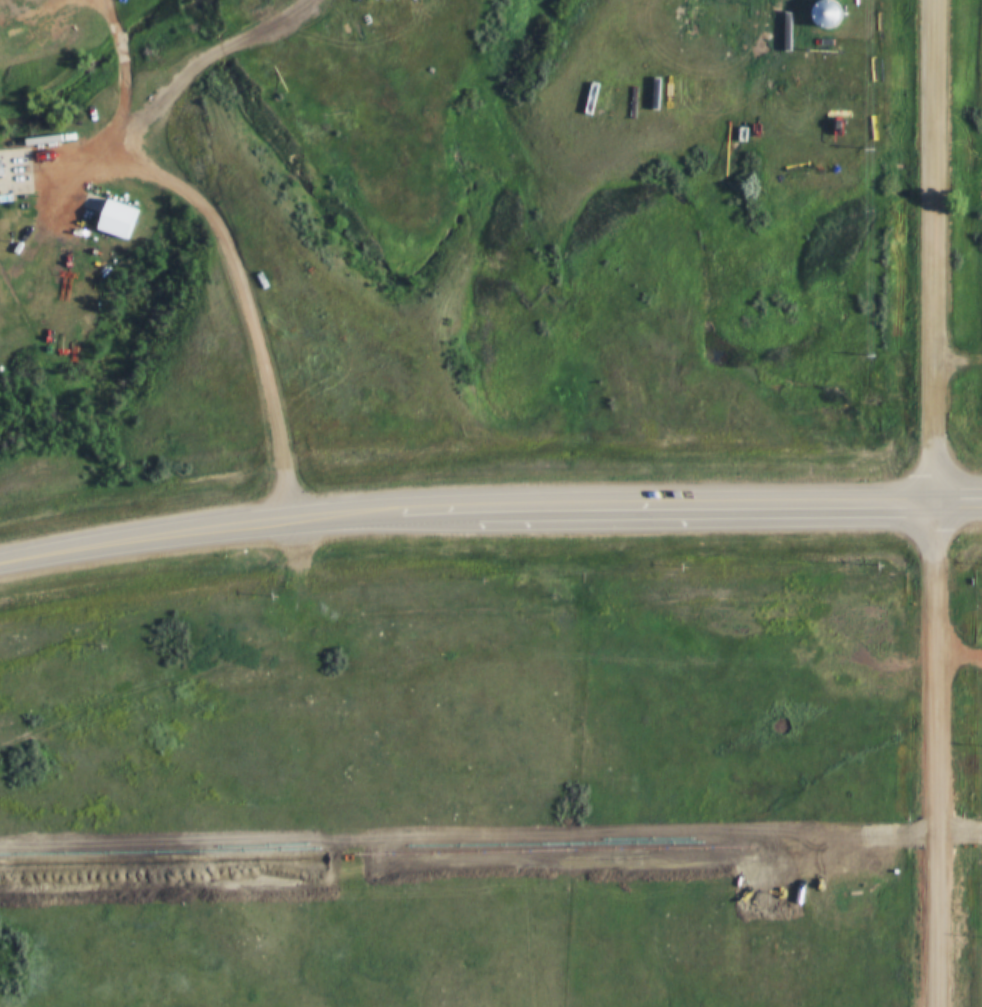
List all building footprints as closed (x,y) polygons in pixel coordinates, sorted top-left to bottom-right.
[(106,198),(94,230),(128,242),(140,210),(106,198)] [(22,336),(34,327),(27,317),(14,327),(22,336)] [(321,448),(330,439),(323,432),(314,441),(321,448)]
